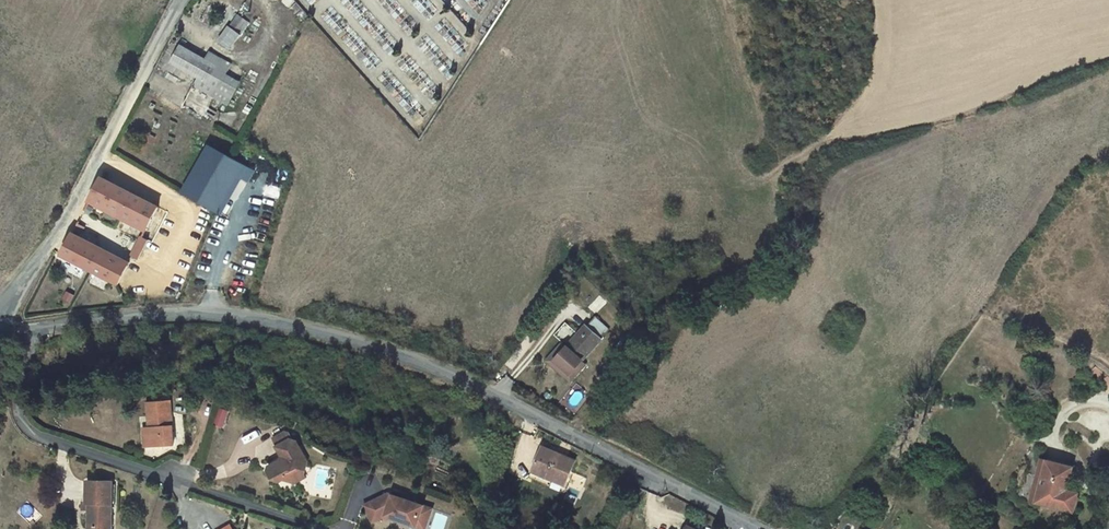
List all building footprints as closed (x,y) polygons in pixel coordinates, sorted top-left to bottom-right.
[(230,27),(241,35),(250,23),(237,14),(229,26),(230,27)] [(220,41),(231,50),(241,35),(230,27),(220,41)] [(220,58),(216,65),(206,59),(180,45),(170,62),(199,78),(218,89),(226,74),(231,65),(220,58)] [(210,52),(206,59),(216,65),(220,58),(210,52)] [(226,74),(218,89),(214,97),(227,105),(240,82),(226,74)] [(214,97),(218,89),(199,78),(195,86),(214,97)] [(255,172),(209,146),(183,192),(217,212),(218,213),(239,177),(249,182),(255,172)] [(100,216),(104,208),(137,225),(147,230),(159,206),(140,196),(102,177),(85,208),(100,216)] [(143,237),(147,230),(137,225),(124,250),(122,249),(117,260),(128,265),(132,257),(138,260),(148,240),(143,237)] [(62,255),(107,279),(117,260),(72,236),(62,255)] [(117,260),(107,279),(118,284),(128,265),(117,260)] [(581,362),(608,331),(594,318),(587,327),(585,325),(565,347),(554,360),(570,375),(581,362)] [(570,375),(554,360),(565,347),(561,343),(546,360),(570,383),(585,366),(581,362),(570,375)] [(148,403),(149,428),(151,446),(174,445),(171,401),(148,403)] [(221,409),(216,424),(224,427),(229,411),(221,409)] [(273,438),(277,447),(291,439),(292,439),(289,432),(285,432),(273,438)] [(297,441),(291,439),(277,447),(282,456),(277,459),(279,461),(269,466),(267,470),(273,480),(279,482),(282,480),(287,478),(291,479),(299,474),(301,469),(306,468),(308,461),(297,441)] [(533,471),(565,485),(576,461),(569,458),(569,456),(563,453),(563,455),(557,453),(558,451),(552,448),(551,450),(544,447),(533,471)] [(1070,474),(1058,471),(1059,465),(1041,461),(1037,476),(1042,477),(1036,502),(1072,512),(1077,494),(1066,491),(1070,474)] [(1059,465),(1058,471),(1070,474),(1071,468),(1059,465)] [(306,478),(301,469),(299,474),(291,479),(295,484),(306,478)] [(565,485),(533,471),(530,478),(563,492),(565,485)] [(1037,476),(1031,501),(1036,502),(1042,477),(1037,476)] [(89,527),(94,527),(107,528),(112,528),(112,482),(88,481),(87,503),(83,503),(83,509),(90,509),(89,527)] [(420,518),(429,521),(433,509),(389,494),(365,506),(367,510),(373,523),(386,517),(417,527),(420,518)] [(429,521),(420,518),(417,527),(422,528),(426,528),(429,521)]
